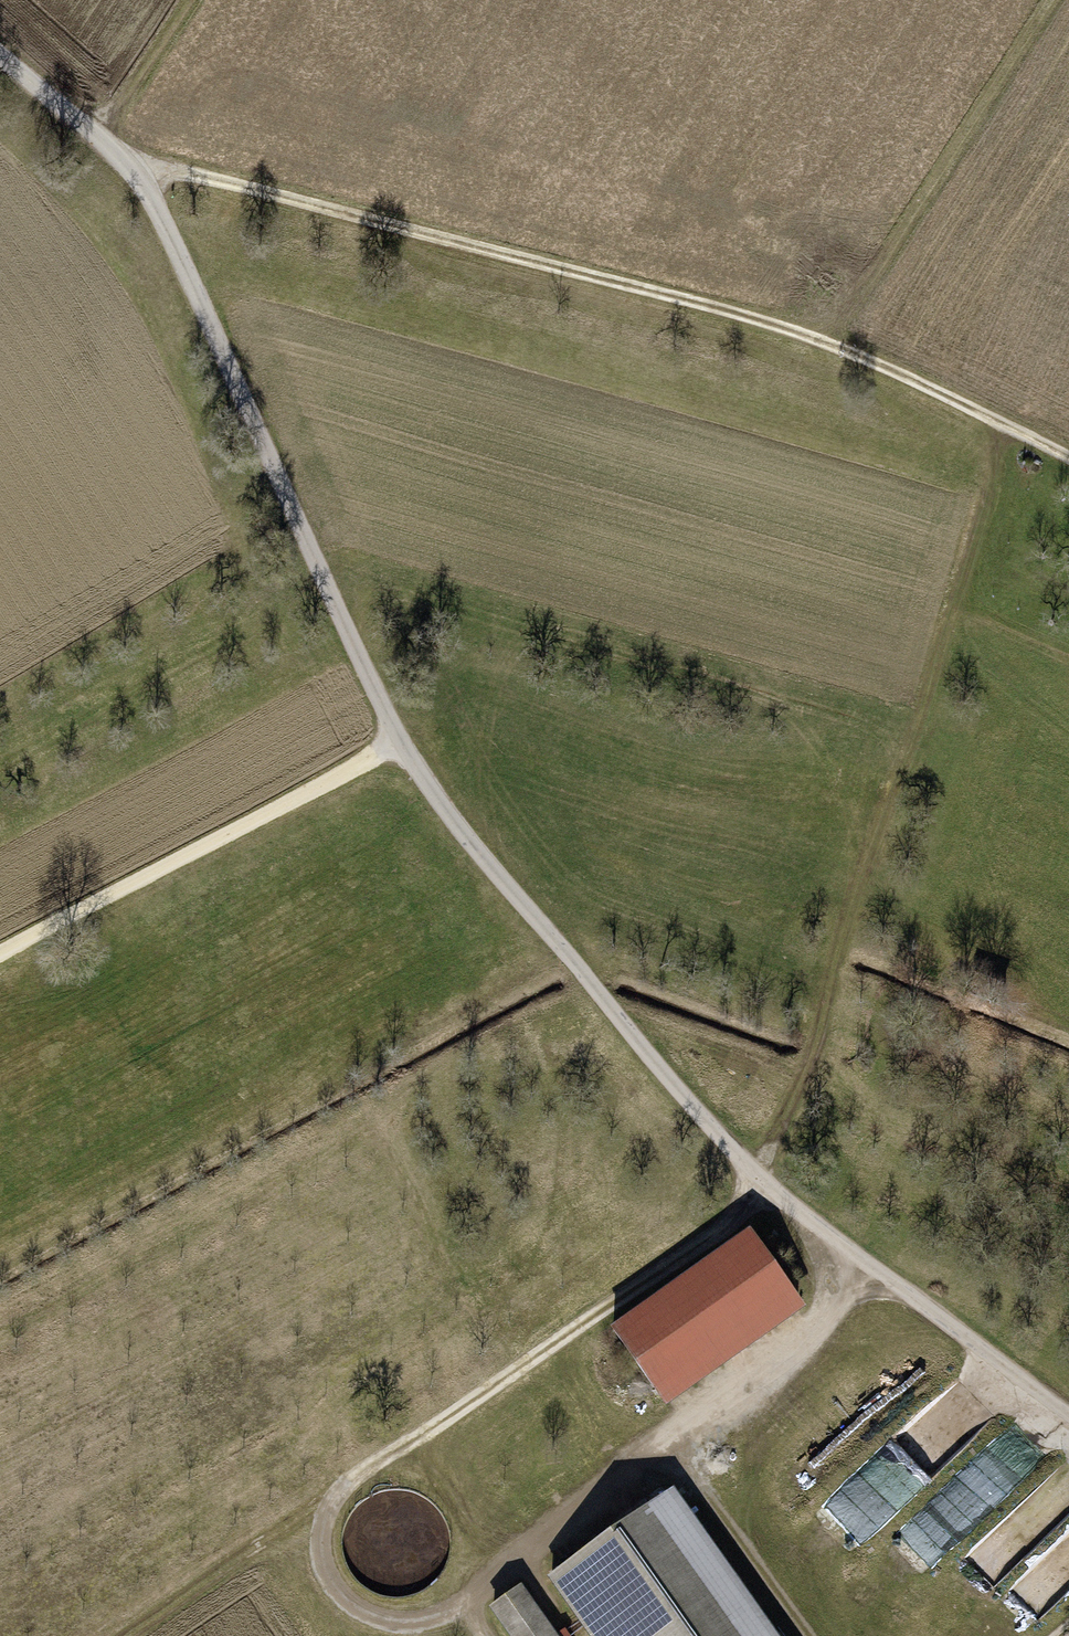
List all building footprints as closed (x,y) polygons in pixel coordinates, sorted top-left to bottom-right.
[(809,1307),(753,1229),(612,1329),(669,1408),(809,1307)] [(931,1563),(985,1519),(956,1484),(902,1529),(931,1563)] [(866,1528),(842,1497),(828,1508),(852,1539),(866,1528)] [(645,1507),(547,1578),(589,1635),(738,1635),(645,1507)] [(990,1591),(1043,1545),(1014,1513),(961,1560),(990,1591)] [(519,1587),(489,1609),(509,1635),(555,1635),(519,1587)]
